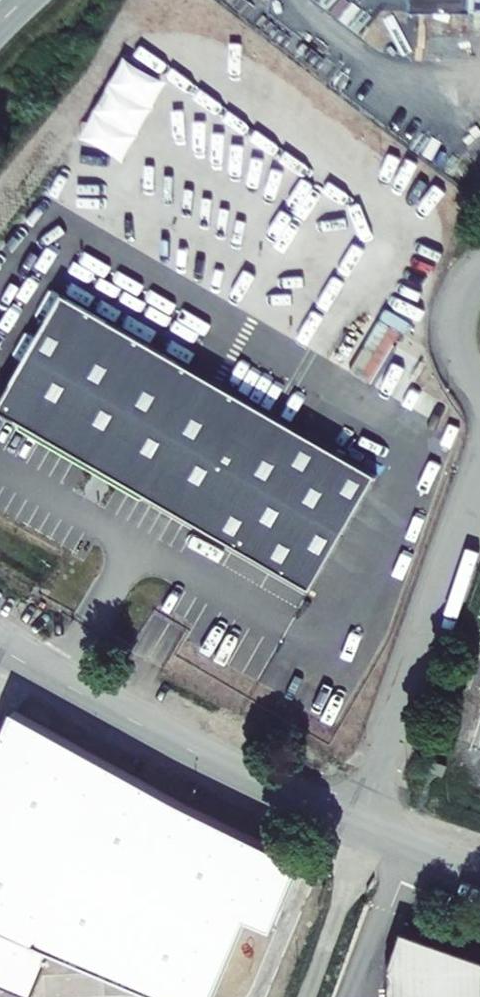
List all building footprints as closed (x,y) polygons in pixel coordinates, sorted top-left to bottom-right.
[(402,14),(464,16),(465,0),(403,0),(402,14)] [(464,16),(479,16),(479,0),(465,0),(464,16)] [(18,249),(57,257),(66,217),(27,209),(18,249)] [(312,589),(378,475),(64,294),(2,402),(0,405),(0,410),(312,589)] [(0,745),(0,983),(33,996),(52,950),(163,996),(214,996),(248,918),(274,930),(302,863),(177,802),(15,709),(0,745)] [(442,776),(446,766),(432,761),(428,771),(442,776)] [(407,929),(390,967),(390,996),(479,996),(479,955),(407,929)]
